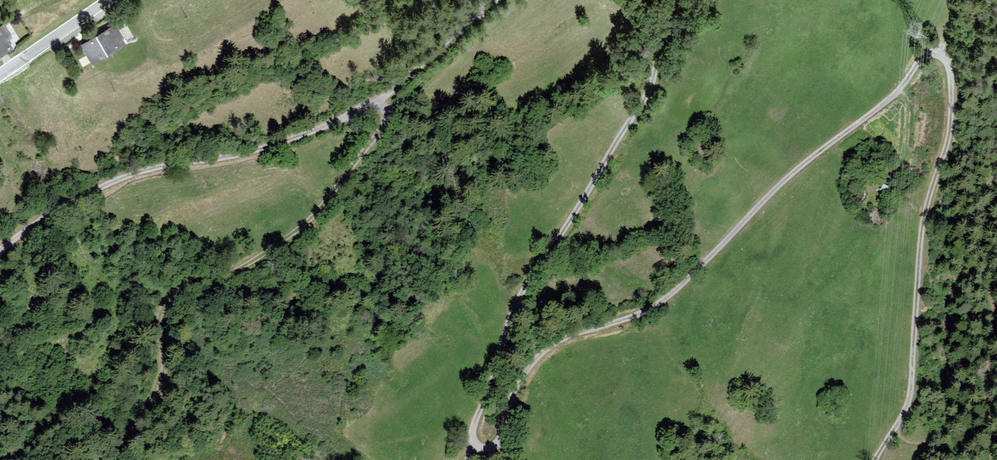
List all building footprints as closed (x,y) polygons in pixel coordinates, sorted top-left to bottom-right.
[(0,23),(0,53),(10,46),(6,39),(9,36),(0,23)] [(122,42),(112,24),(78,44),(88,61),(122,42)]
